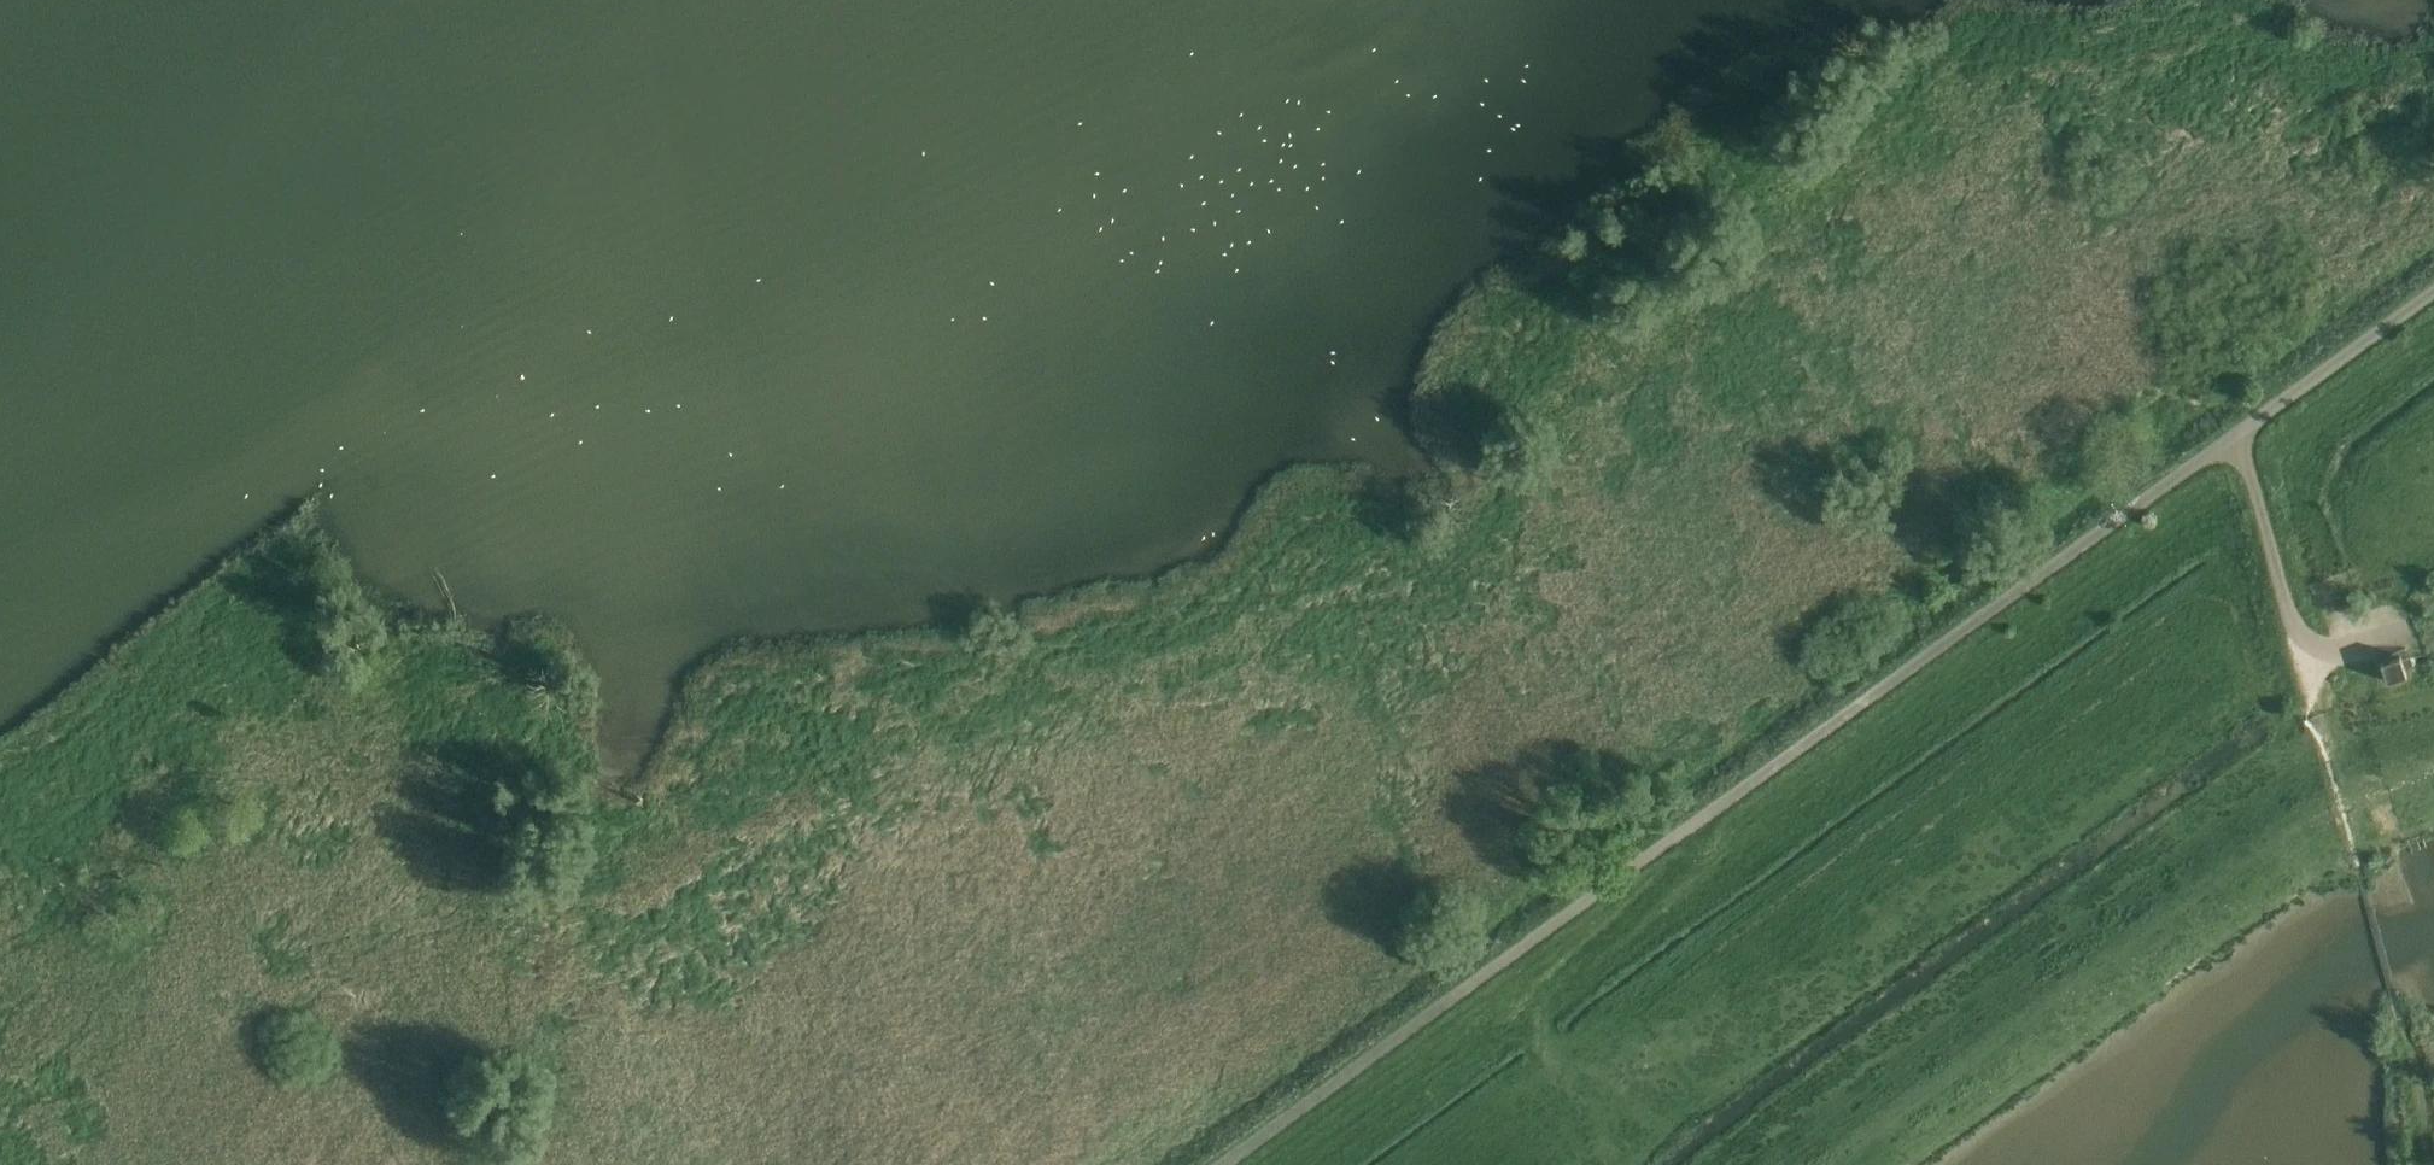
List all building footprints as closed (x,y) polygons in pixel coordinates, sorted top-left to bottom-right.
[(2400,656),(2380,662),(2387,682),(2400,678),(2406,675),(2400,656)]
